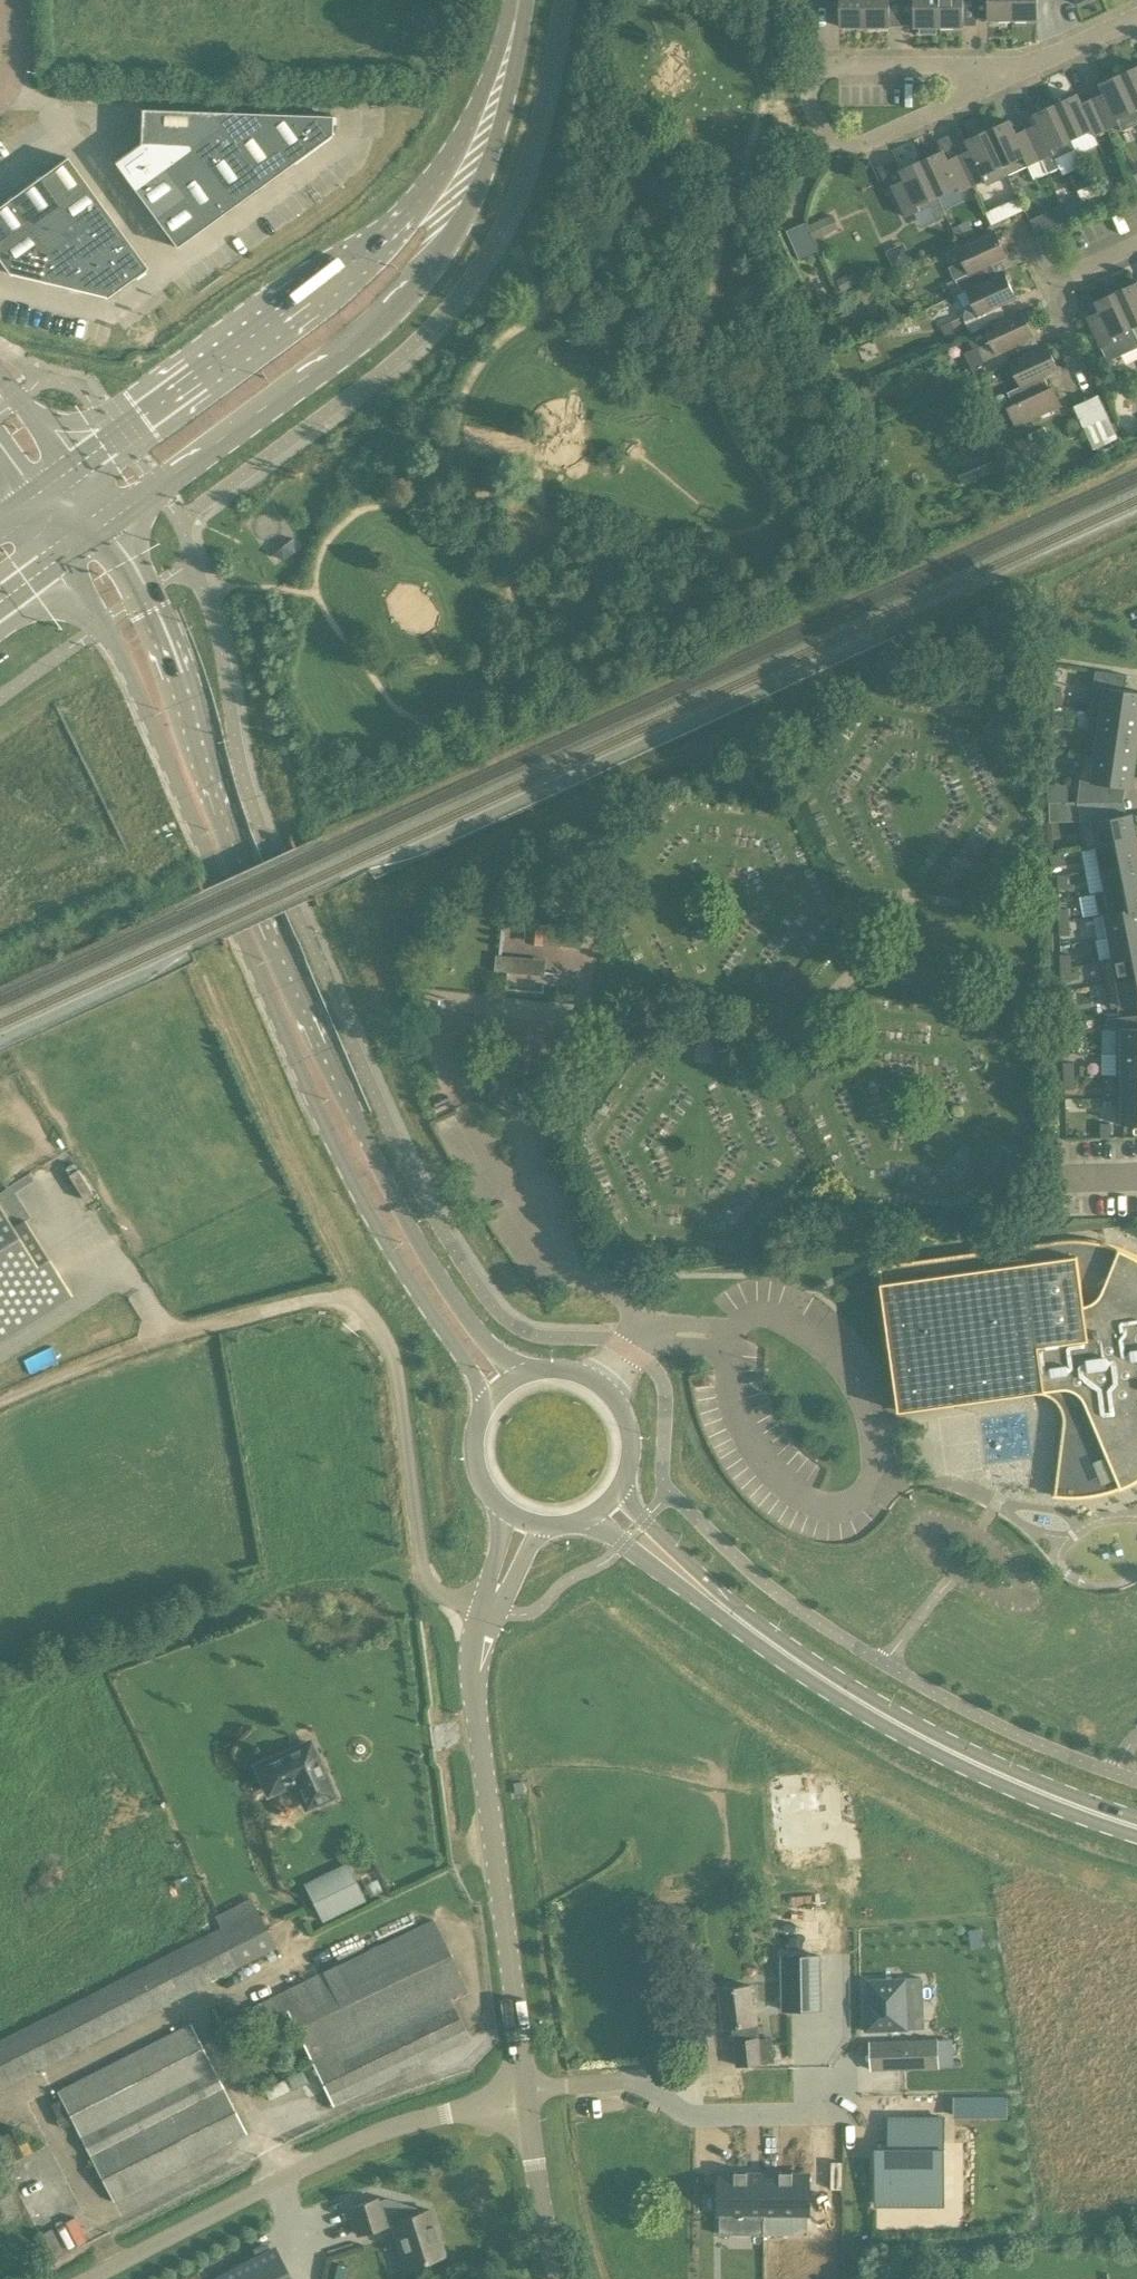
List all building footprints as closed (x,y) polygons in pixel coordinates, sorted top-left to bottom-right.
[(827,2),(840,2),(840,26),(865,26),(865,0),(827,0),(827,2)] [(889,3),(902,3),(902,0),(865,0),(865,26),(889,26),(889,3)] [(936,26),(939,26),(939,0),(902,0),(902,3),(914,3),(914,26),(919,26),(919,33),(936,33),(936,26)] [(939,26),(941,26),(941,28),(953,29),(953,26),(963,26),(963,3),(975,3),(975,0),(939,0),(939,26)] [(975,3),(988,3),(988,20),(1012,19),(1012,0),(975,0),(975,3)] [(1012,19),(1037,19),(1037,0),(1012,0),(1012,19)] [(1121,73),(1136,109),(1136,65),(1121,73)] [(1121,73),(1099,83),(1104,92),(1092,98),(1106,129),(1118,124),(1121,131),(1136,123),(1136,109),(1121,73)] [(1093,135),(1106,129),(1092,98),(1080,103),(1076,94),(1055,104),(1071,139),(1091,130),(1093,135)] [(1076,150),(1071,139),(1055,104),(1033,113),(1038,123),(1026,128),(1041,159),(1042,159),(1048,173),(1060,167),(1056,159),(1076,150)] [(139,108),(137,143),(112,161),(173,246),(330,132),(331,115),(139,108)] [(1027,165),(1041,159),(1026,128),(1015,134),(1008,120),(987,130),(1008,175),(1008,174),(1027,165)] [(988,185),(1008,175),(987,130),(965,140),(970,149),(958,155),(973,185),(985,180),(988,185)] [(959,192),(973,185),(958,155),(947,160),(942,150),(921,160),(937,196),(957,187),(959,192)] [(0,205),(0,262),(8,273),(106,297),(146,268),(66,157),(0,205)] [(946,214),(937,196),(921,160),(899,170),(904,180),(891,185),(906,216),(931,205),(937,218),(946,214)] [(1022,197),(988,207),(993,221),(1026,210),(1022,197)] [(1064,206),(1031,216),(1036,231),(1068,222),(1064,206)] [(809,225),(815,239),(839,228),(833,214),(809,225)] [(787,231),(799,258),(817,250),(804,223),(787,231)] [(961,292),(967,289),(990,278),(985,266),(1006,256),(994,231),(958,247),(969,273),(955,279),(961,292)] [(964,317),(965,320),(964,321),(970,333),(999,319),(994,308),(1015,298),(1003,272),(990,278),(967,289),(973,303),(969,305),(966,309),(965,312),(964,317)] [(1116,291),(1136,337),(1136,282),(1116,291)] [(1101,347),(1107,361),(1136,347),(1136,337),(1116,291),(1094,301),(1099,311),(1087,316),(1101,347)] [(976,376),(988,371),(1010,361),(1016,357),(1011,345),(1032,335),(1021,310),(999,319),(970,333),(968,338),(972,346),(977,348),(965,353),(976,376)] [(1046,343),(1016,357),(1010,361),(1021,386),(1007,392),(1013,405),(1042,391),(1037,379),(1058,369),(1046,343)] [(1098,395),(1074,406),(1083,427),(1107,416),(1098,395)] [(1136,716),(1136,692),(1104,687),(1101,711),(1136,716)] [(1061,691),(1052,692),(1053,705),(1061,705),(1061,691)] [(1101,711),(1097,734),(1136,740),(1136,716),(1101,711)] [(1064,728),(1063,716),(1054,716),(1054,728),(1064,728)] [(1055,734),(1046,734),(1046,746),(1056,746),(1055,734)] [(1135,764),(1136,750),(1136,740),(1097,734),(1094,756),(1094,758),(1135,764)] [(1107,784),(1131,788),(1135,764),(1094,758),(1094,756),(1084,754),(1077,802),(1105,801),(1107,784)] [(1047,785),(1048,802),(1068,802),(1067,784),(1047,785)] [(1097,845),(1136,836),(1132,813),(1107,818),(1082,824),(1087,847),(1097,845)] [(1097,845),(1102,867),(1136,860),(1136,840),(1136,836),(1097,845)] [(1062,866),(1059,853),(1050,855),(1052,868),(1062,866)] [(1136,884),(1136,860),(1102,867),(1106,890),(1136,884)] [(1068,888),(1068,876),(1058,876),(1058,889),(1068,888)] [(1136,909),(1136,884),(1106,890),(1095,892),(1100,915),(1105,914),(1111,912),(1111,914),(1136,909)] [(1059,909),(1059,922),(1069,920),(1069,908),(1059,909)] [(1136,932),(1136,909),(1111,914),(1111,912),(1105,914),(1110,937),(1136,932)] [(1070,935),(1069,920),(1059,922),(1060,935),(1070,935)] [(545,926),(528,924),(526,940),(579,946),(581,930),(545,926)] [(1136,954),(1136,932),(1110,937),(1114,958),(1136,954)] [(507,969),(545,972),(546,958),(500,954),(499,969),(507,969)] [(1060,968),(1071,966),(1070,954),(1060,955),(1060,968)] [(1114,958),(1103,961),(1107,984),(1136,978),(1136,954),(1114,958)] [(1071,981),(1071,966),(1060,968),(1061,982),(1071,981)] [(1107,984),(1111,1008),(1136,1003),(1136,978),(1107,984)] [(1072,1021),(1072,1009),(1063,1010),(1063,1022),(1072,1021)] [(1136,1052),(1136,1015),(1106,1018),(1108,1028),(1121,1028),(1121,1052),(1136,1052)] [(1136,1076),(1136,1052),(1121,1052),(1121,1076),(1136,1076)] [(1074,1076),(1074,1062),(1064,1063),(1064,1076),(1074,1076)] [(1074,1076),(1064,1076),(1064,1089),(1074,1088),(1074,1076)] [(1121,1076),(1121,1097),(1121,1099),(1136,1099),(1136,1076),(1121,1076)] [(1121,1097),(1116,1097),(1116,1124),(1136,1124),(1136,1099),(1121,1099),(1121,1097)] [(1110,1137),(1110,1123),(1101,1123),(1101,1137),(1110,1137)] [(66,1290),(23,1220),(10,1228),(0,1211),(0,1331),(66,1290)] [(1065,1412),(1055,1495),(1077,1496),(1098,1494),(1119,1488),(1136,1479),(1136,1258),(1122,1250),(1101,1243),(1080,1240),(1058,1241),(879,1266),(892,1362),(899,1410),(1063,1388),(1066,1407),(1065,1412)] [(306,1744),(256,1767),(267,1791),(293,1779),(305,1806),(329,1795),(306,1744)] [(820,1788),(762,1796),(773,1873),(831,1865),(820,1788)] [(383,1890),(377,1876),(360,1884),(366,1897),(383,1890)] [(355,1881),(313,1902),(322,1921),(365,1900),(355,1881)] [(0,2039),(0,2087),(275,1947),(266,1928),(250,1897),(214,1916),(219,1927),(0,2039)] [(277,1993),(278,1995),(254,2007),(267,2033),(291,2021),(313,2066),(332,2105),(469,2040),(449,1998),(466,1990),(432,1919),(327,1970),(277,1993)] [(819,1955),(782,1955),(783,2010),(820,2010),(819,1955)] [(864,1999),(864,2031),(907,2031),(907,1980),(869,1980),(869,1999),(864,1999)] [(723,2028),(731,2027),(736,2066),(775,2062),(772,2036),(759,2038),(756,2003),(754,2003),(752,1984),(718,1988),(723,2028)] [(189,2024),(57,2091),(112,2201),(245,2133),(189,2024)] [(937,2039),(871,2041),(871,2069),(938,2068),(937,2039)] [(955,2094),(954,2116),(977,2116),(977,2094),(955,2094)] [(877,2157),(877,2203),(942,2203),(942,2117),(916,2117),(916,2148),(886,2148),(886,2157),(877,2157)] [(764,2173),(720,2174),(721,2220),(766,2220),(765,2213),(764,2173)] [(809,2173),(764,2173),(765,2213),(809,2213),(809,2173)] [(376,2199),(349,2207),(357,2235),(392,2224),(405,2268),(443,2256),(429,2210),(413,2214),(412,2211),(385,2203),(378,2205),(376,2199)] [(220,2278),(290,2278),(276,2251),(220,2278)] [(440,2278),(475,2278),(472,2269),(439,2277),(440,2278)]
